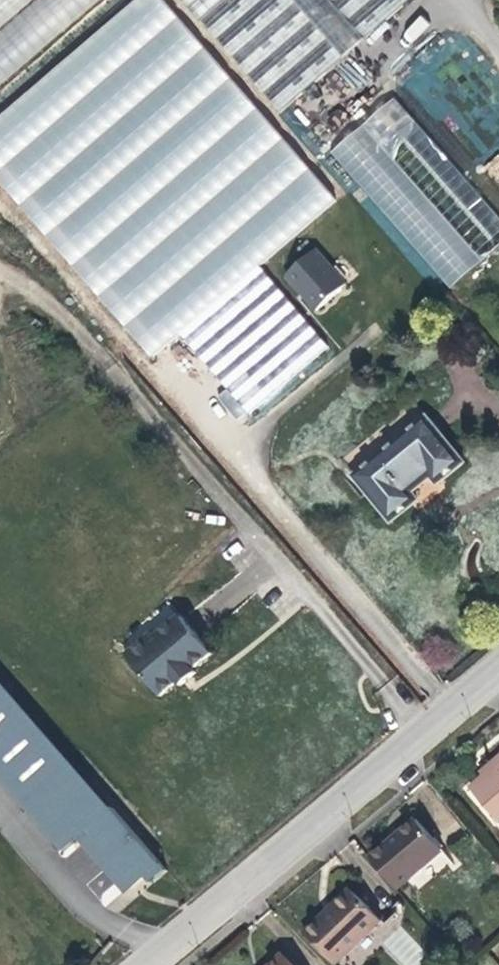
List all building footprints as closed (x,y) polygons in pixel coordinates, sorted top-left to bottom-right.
[(0,123),(0,182),(153,359),(181,336),(259,268),(335,203),(159,0),(143,0),(0,123)] [(101,0),(0,0),(0,83),(101,0)] [(280,116),(415,0),(180,0),(280,116)] [(394,101),(330,155),(447,291),(498,245),(498,223),(394,101)] [(316,312),(348,278),(312,245),(280,279),(316,312)] [(327,347),(259,268),(181,336),(249,415),(327,347)] [(418,421),(349,482),(386,526),(411,503),(405,494),(423,478),(430,486),(456,464),(418,421)] [(177,612),(168,602),(116,645),(125,655),(161,698),(178,684),(181,688),(197,674),(194,671),(212,655),(180,617),(177,612)] [(64,850),(83,834),(113,808),(0,679),(0,777),(64,850)] [(480,773),(485,779),(498,766),(498,757),(480,773)] [(485,779),(470,791),(498,824),(498,823),(498,766),(485,779)] [(159,861),(113,808),(83,834),(129,887),(144,874),(159,861)] [(395,889),(441,851),(415,819),(368,858),(395,889)] [(167,870),(159,861),(144,874),(152,883),(167,870)] [(328,960),(376,921),(349,889),(331,905),(336,912),(321,924),(315,918),(300,931),(328,960)] [(321,924),(336,912),(331,905),(315,918),(321,924)] [(281,954),(270,964),(291,964),(281,954)]
